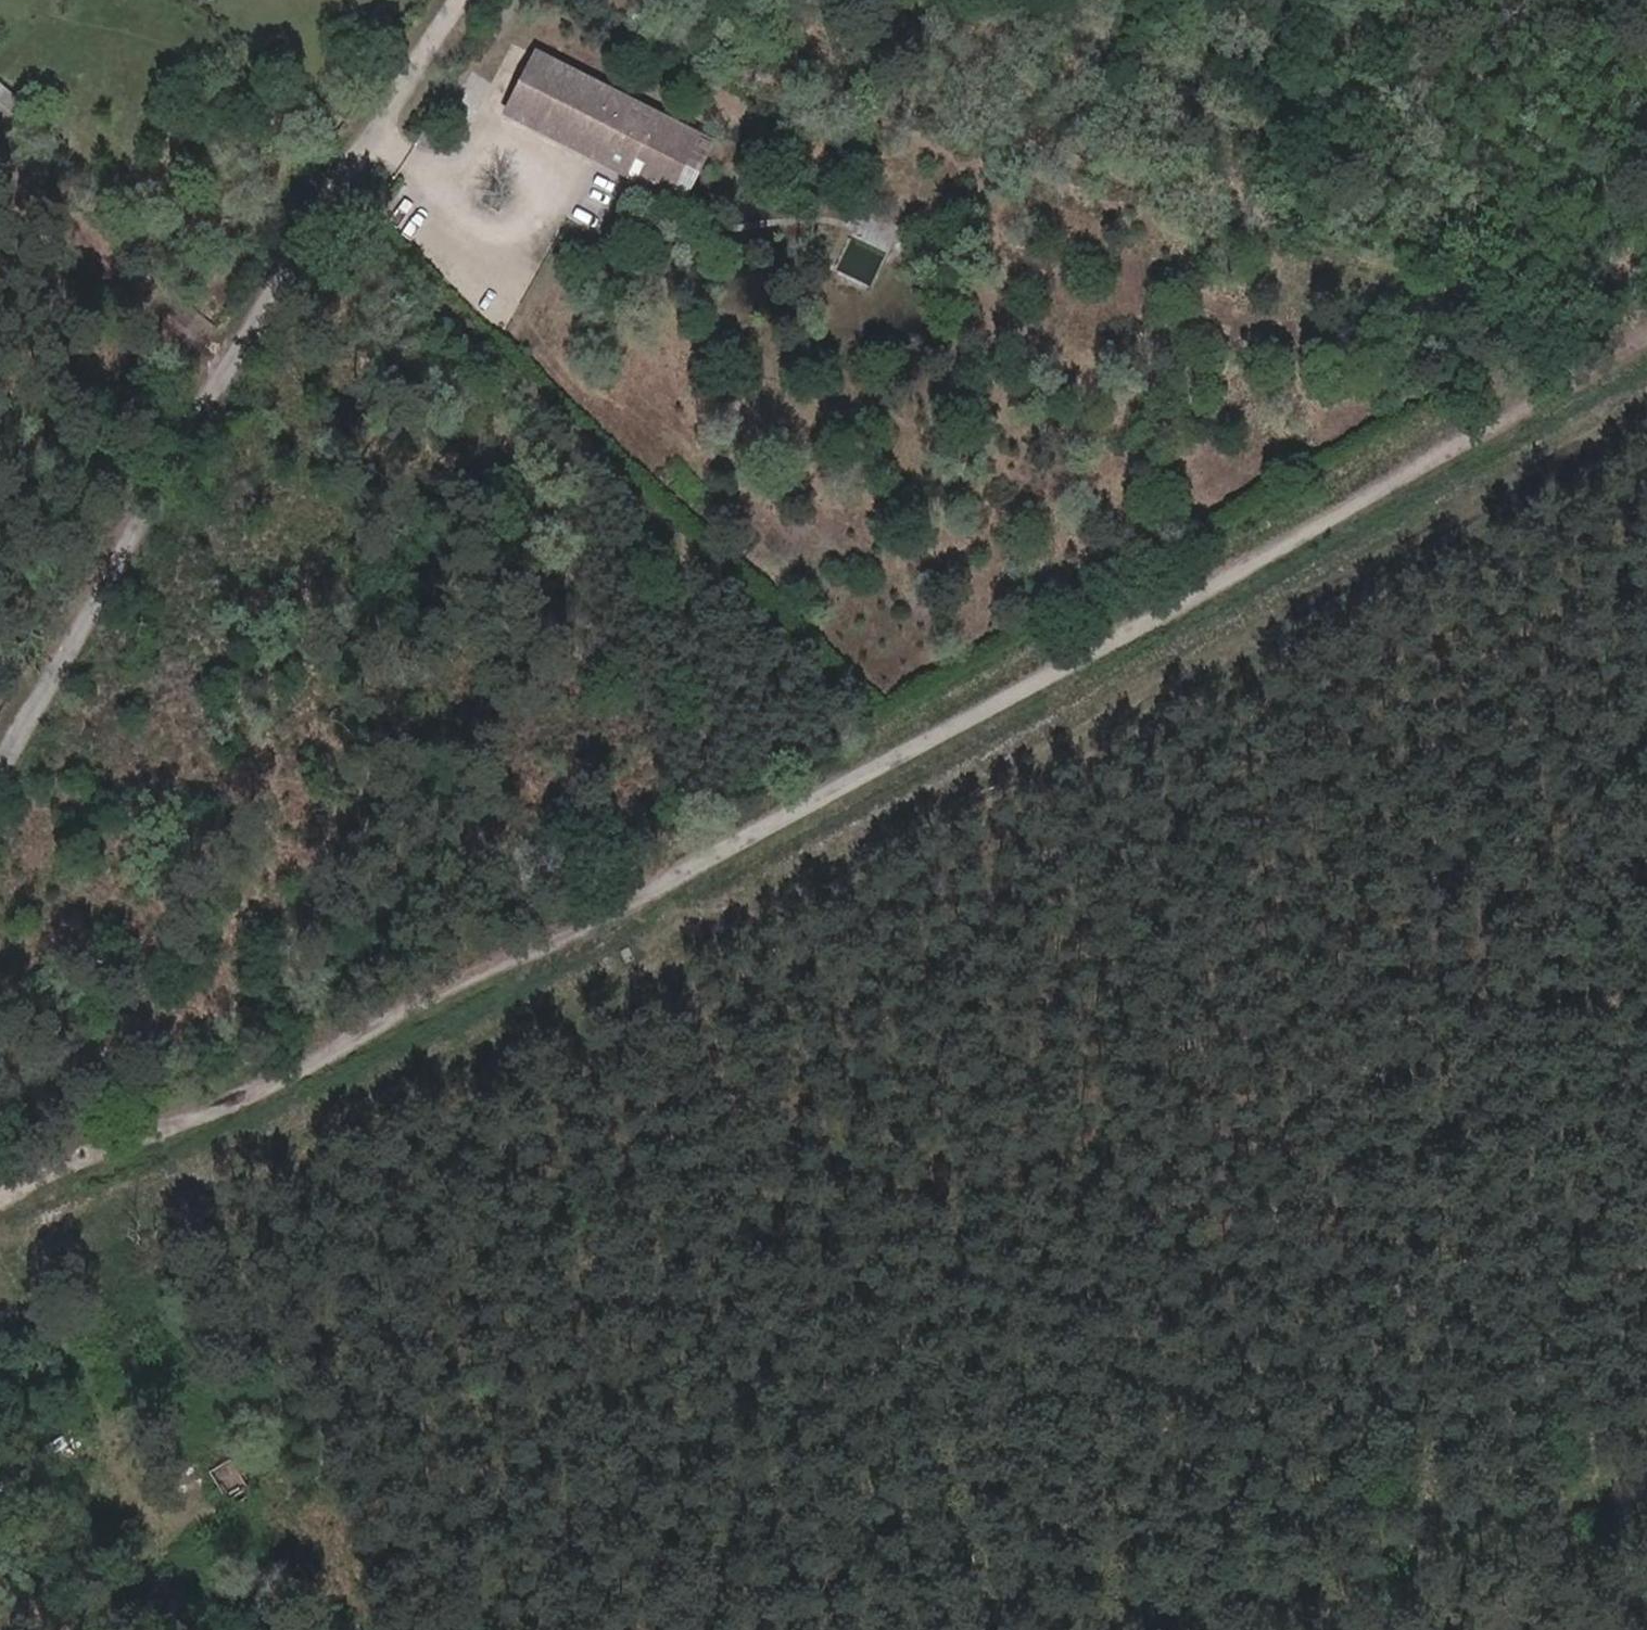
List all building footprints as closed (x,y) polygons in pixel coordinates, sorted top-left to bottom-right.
[(540,54),(510,112),(631,174),(661,116),(540,54)] [(0,82),(0,121),(4,124),(23,99),(0,81),(0,82)]
